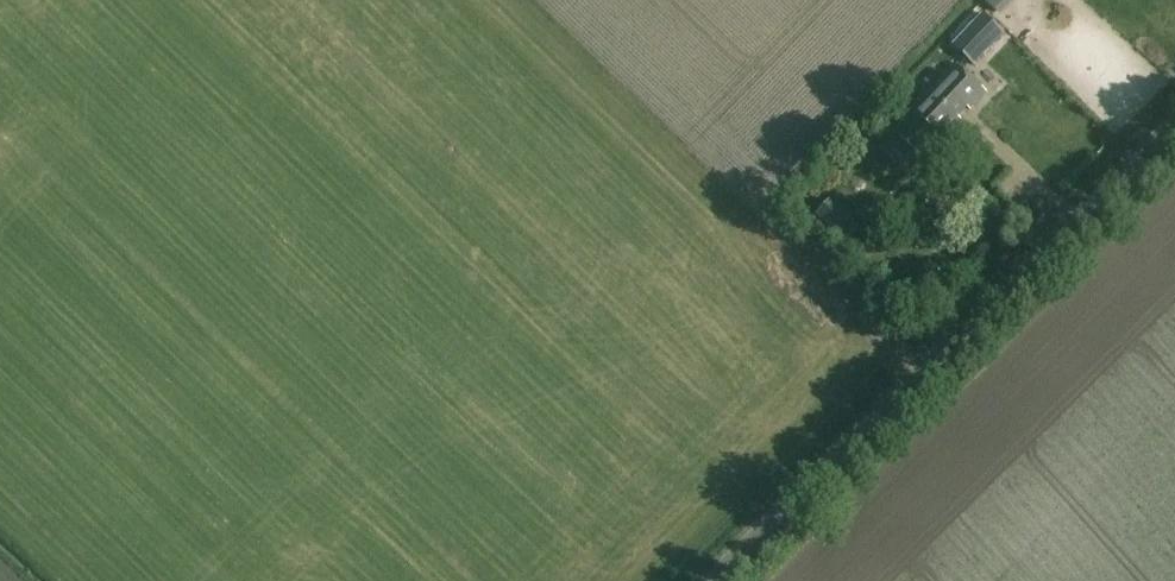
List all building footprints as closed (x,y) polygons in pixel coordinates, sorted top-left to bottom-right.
[(985,10),(954,43),(976,64),(1007,31),(985,10)] [(973,106),(986,92),(957,65),(894,130),(915,151),(920,145),(926,151),(940,136),(943,138),(961,119),(958,116),(970,103),(973,106)] [(860,225),(831,198),(816,214),(845,241),(860,225)]
